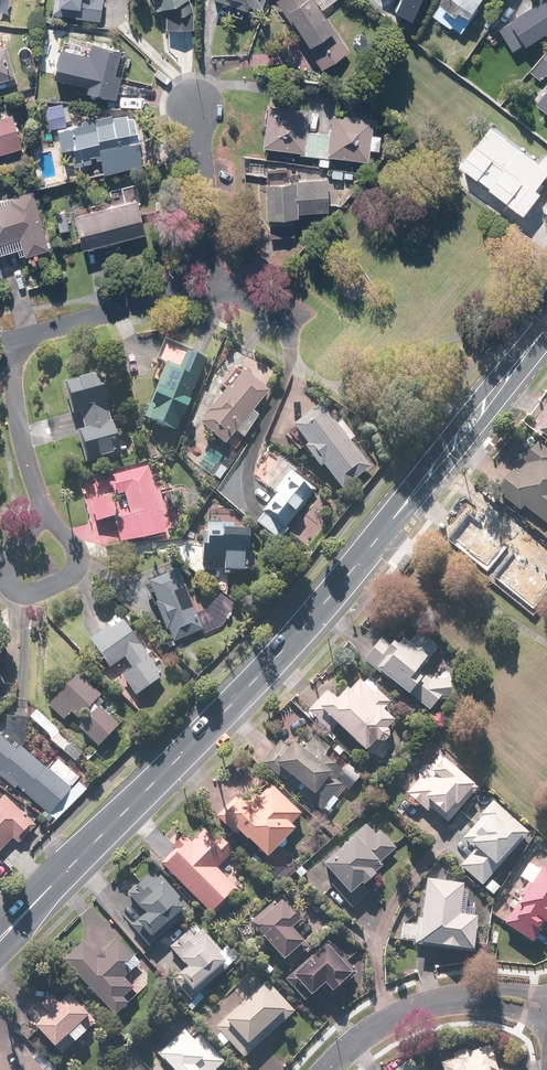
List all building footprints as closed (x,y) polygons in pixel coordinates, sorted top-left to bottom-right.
[(9,13),(11,0),(0,0),(0,12),(9,13)] [(56,15),(104,18),(105,0),(57,0),(56,15)] [(159,7),(169,3),(169,26),(196,27),(196,10),(193,0),(156,0),(159,7)] [(322,68),(352,49),(321,0),(279,0),(322,68)] [(410,16),(418,0),(396,0),(393,7),(410,16)] [(437,13),(464,32),(486,0),(446,0),(437,13)] [(502,27),(515,50),(530,41),(532,43),(546,34),(546,0),(542,0),(517,15),(519,18),(502,27)] [(90,51),(66,46),(60,74),(92,81),(90,89),(118,96),(129,50),(93,41),(90,51)] [(0,47),(0,88),(20,82),(10,44),(0,47)] [(532,69),(544,79),(546,75),(546,52),(532,69)] [(538,96),(543,100),(546,103),(546,86),(538,96)] [(66,102),(49,104),(52,127),(69,125),(66,102)] [(320,119),(319,130),(309,130),(311,107),(269,103),(266,145),(306,149),(305,153),(320,155),(319,165),(331,166),(332,156),(370,159),(371,149),(380,150),(381,135),(375,134),(376,118),(333,114),(332,132),(329,131),(330,120),(320,119)] [(102,155),(104,170),(145,163),(136,109),(75,119),(76,124),(63,127),(66,145),(78,143),(81,159),(102,155)] [(0,117),(0,155),(22,149),(13,114),(0,117)] [(544,160),(499,124),(470,159),(531,208),(546,189),(546,157),(544,160)] [(331,177),(269,178),(270,213),(301,212),(301,210),(331,209),(331,177)] [(26,243),(29,253),(52,247),(44,219),(49,217),(41,188),(0,200),(0,250),(26,243)] [(142,197),(79,212),(87,245),(150,231),(142,197)] [(269,221),(269,235),(296,235),(296,220),(269,221)] [(147,415),(178,430),(185,416),(188,418),(197,400),(191,397),(209,359),(191,350),(185,366),(173,360),(147,415)] [(273,393),(245,371),(203,423),(229,444),(238,433),(244,438),(261,417),(256,414),(273,393)] [(106,372),(68,384),(76,413),(82,411),(87,431),(80,433),(88,463),(127,453),(118,421),(114,422),(109,404),(114,402),(106,372)] [(373,468),(325,403),(296,425),(311,444),(307,447),(322,467),(326,464),(344,489),(373,468)] [(541,443),(528,460),(532,464),(524,475),(519,471),(502,493),(525,511),(528,506),(546,521),(546,447),(541,443)] [(169,531),(150,466),(114,477),(119,497),(127,495),(134,517),(117,522),(123,544),(169,531)] [(321,493),(292,470),(276,489),(280,492),(256,519),(281,540),(321,493)] [(114,495),(92,501),(98,523),(120,516),(114,495)] [(180,504),(169,507),(173,523),(185,520),(180,504)] [(486,569),(492,562),(493,563),(497,559),(506,566),(503,570),(526,588),(546,562),(543,559),(539,555),(546,545),(546,542),(537,534),(531,542),(526,538),(529,534),(509,518),(498,532),(487,523),(464,552),(486,569)] [(255,526),(214,525),(214,545),(208,545),(208,563),(229,563),(229,570),(249,570),(249,551),(255,551),(255,526)] [(183,572),(153,583),(175,643),(205,632),(183,572)] [(164,677),(127,618),(96,638),(114,666),(127,658),(133,667),(123,673),(137,695),(164,677)] [(439,646),(419,630),(411,641),(401,634),(393,645),(382,637),(365,661),(432,709),(441,698),(452,699),(452,679),(433,679),(421,668),(429,656),(431,658),(439,646)] [(81,673),(50,704),(66,720),(74,712),(81,720),(89,712),(94,718),(84,728),(102,746),(123,725),(103,705),(100,708),(96,703),(103,696),(81,673)] [(389,739),(392,735),(391,727),(398,719),(386,708),(392,701),(379,689),(377,691),(363,677),(353,688),(350,686),(341,696),(331,688),(310,709),(331,730),(340,721),(368,750),(378,739),(389,739)] [(422,712),(409,701),(403,708),(416,719),(422,712)] [(51,814),(57,820),(88,789),(79,780),(81,777),(60,759),(51,769),(26,747),(28,717),(8,715),(8,730),(0,738),(0,770),(51,814)] [(291,746),(284,738),(264,760),(287,781),(293,773),(306,784),(301,790),(322,809),(345,784),(350,789),(364,774),(350,762),(344,768),(327,753),(333,746),(318,732),(305,745),(298,739),(291,746)] [(478,795),(448,765),(419,793),(449,823),(478,795)] [(250,802),(241,793),(222,812),(268,857),(299,826),(294,821),(304,811),(273,780),(250,802)] [(1,853),(15,837),(21,843),(38,825),(3,792),(1,795),(0,793),(0,853),(1,853)] [(529,832),(493,800),(462,835),(476,847),(462,863),(484,882),(529,832)] [(377,834),(367,823),(327,861),(340,876),(331,884),(354,909),(375,889),(368,882),(388,864),(384,860),(397,847),(381,830),(377,834)] [(216,836),(208,828),(194,841),(183,830),(170,841),(177,849),(164,861),(214,915),(241,890),(219,865),(235,850),(219,833),(216,836)] [(545,861),(539,869),(530,862),(519,877),(527,883),(515,900),(511,897),(498,916),(533,941),(546,922),(546,862),(545,861)] [(155,870),(130,893),(147,912),(132,926),(150,946),(191,910),(155,870)] [(465,881),(429,878),(427,907),(420,906),(417,943),(477,947),(479,914),(476,914),(477,906),(468,905),(469,889),(465,889),(465,881)] [(274,900),(277,904),(258,921),(288,955),(307,938),(296,926),(305,918),(282,892),(274,900)] [(183,970),(197,987),(230,958),(205,929),(196,936),(190,930),(172,946),(189,965),(183,970)] [(99,956),(84,940),(67,957),(118,1013),(139,993),(134,988),(136,986),(127,976),(133,970),(128,964),(136,956),(119,937),(99,956)] [(357,972),(331,941),(288,977),(307,1000),(329,981),(337,990),(357,972)] [(297,1009),(269,979),(219,1025),(246,1055),(297,1009)] [(92,1013),(73,991),(63,1000),(56,992),(44,1003),(52,1012),(38,1024),(56,1045),(71,1031),(78,1039),(91,1028),(84,1021),(92,1013)] [(192,1022),(160,1051),(177,1069),(215,1069),(226,1060),(192,1022)] [(442,1055),(447,1069),(501,1069),(491,1039),(442,1055)] [(23,1042),(7,1058),(0,1051),(0,1069),(50,1069),(23,1042)] [(411,1058),(396,1069),(421,1069),(411,1058)]
